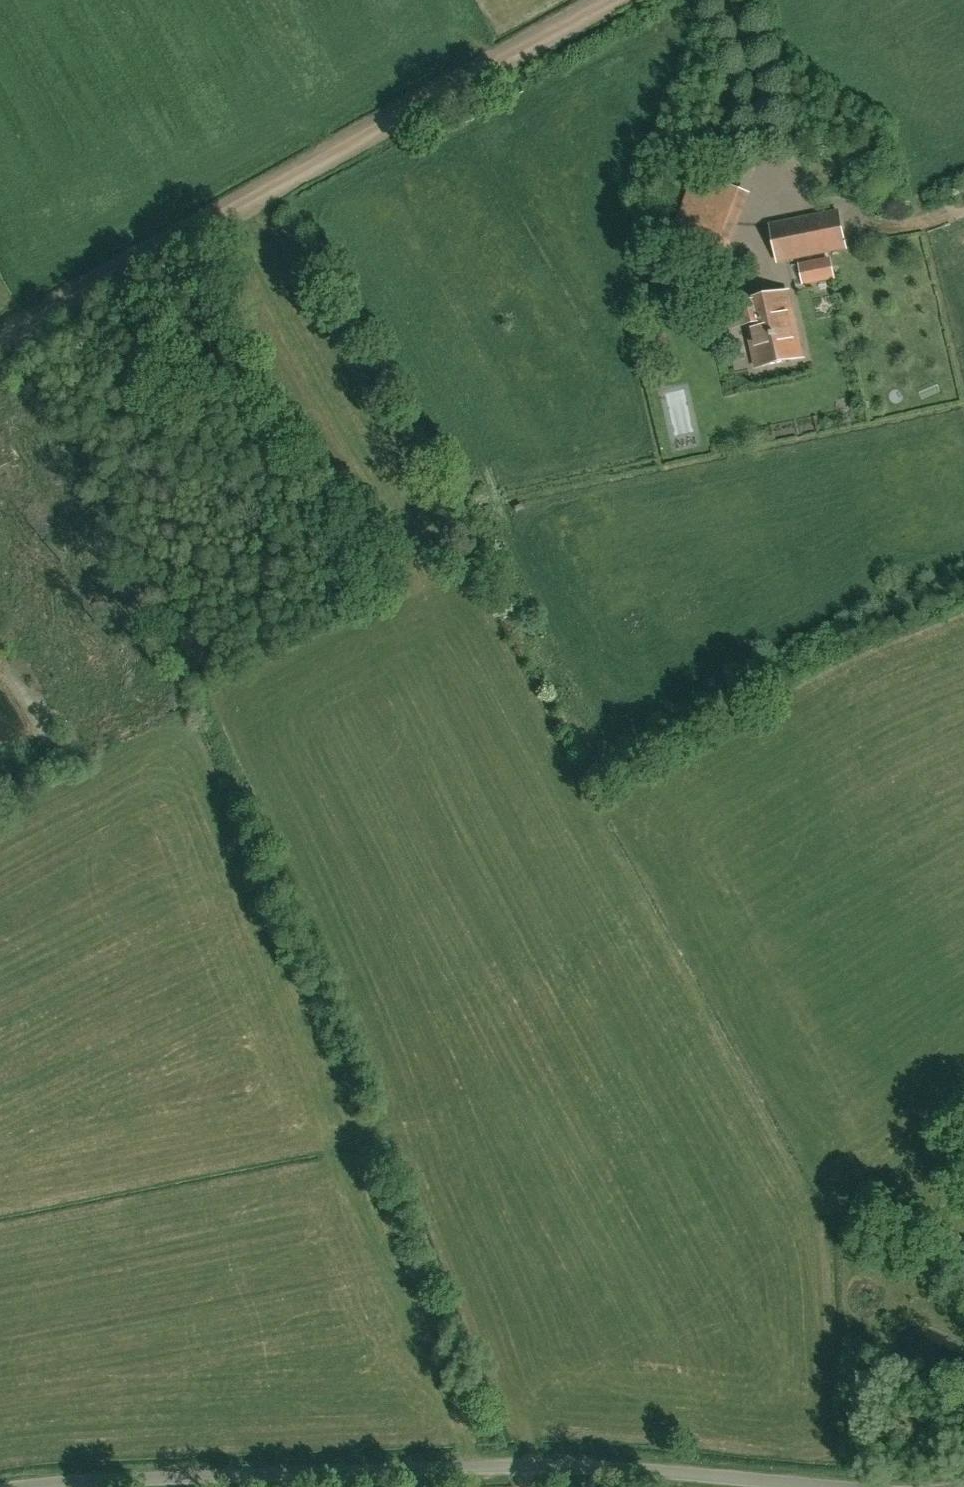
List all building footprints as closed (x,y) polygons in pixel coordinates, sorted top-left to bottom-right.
[(729,264),(749,200),(695,183),(676,248),(729,264)] [(845,248),(838,211),(770,225),(778,262),(845,248)] [(829,260),(800,266),(804,283),(833,278),(829,260)] [(788,292),(741,302),(742,304),(730,307),(736,327),(747,324),(757,367),(802,357),(788,292)]
